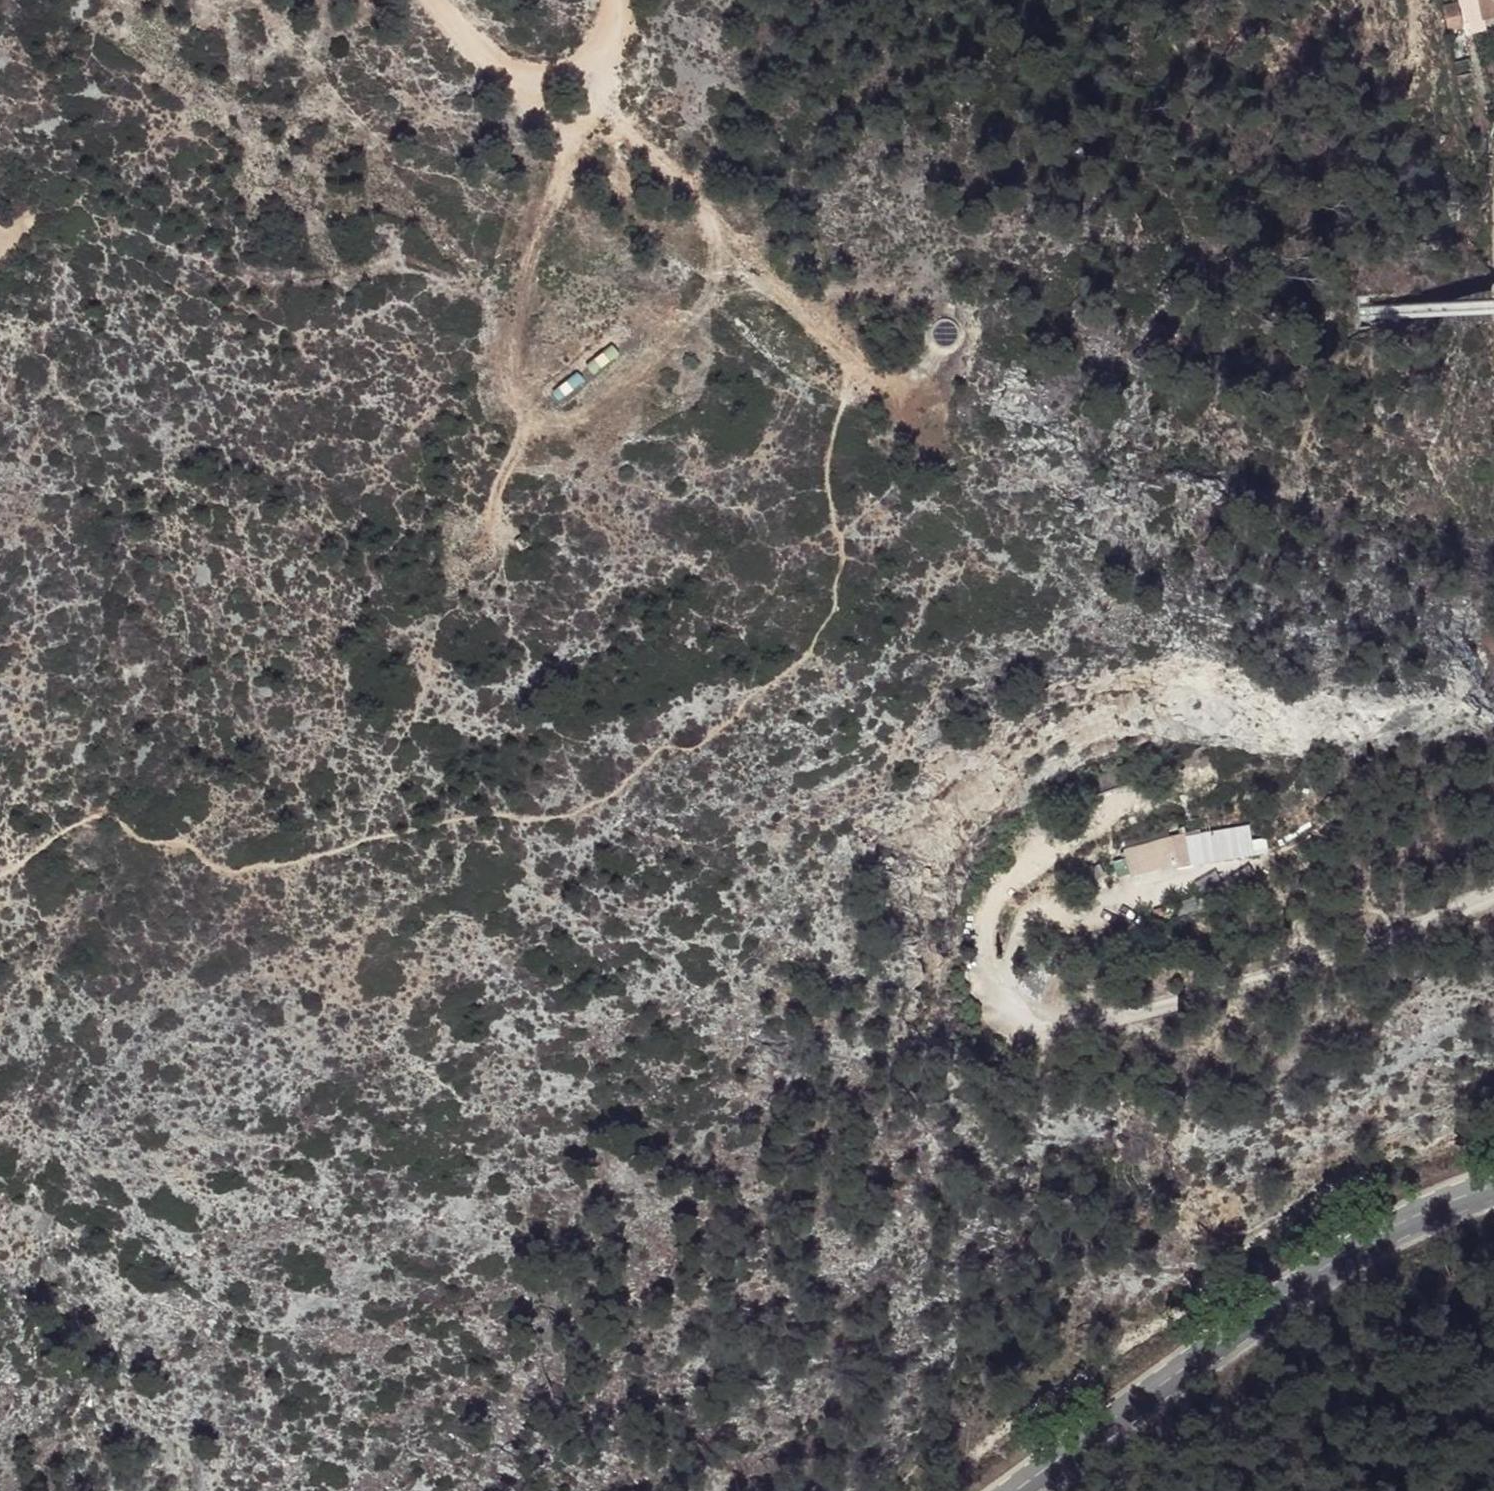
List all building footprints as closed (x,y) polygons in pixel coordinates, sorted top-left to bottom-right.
[(1486,13),(1493,11),(1493,0),(1484,0),(1486,13)] [(1457,4),(1444,8),(1449,28),(1462,24),(1457,4)] [(1251,827),(1182,837),(1189,864),(1251,854),(1251,827)] [(1182,837),(1123,853),(1130,880),(1189,864),(1182,837)]
